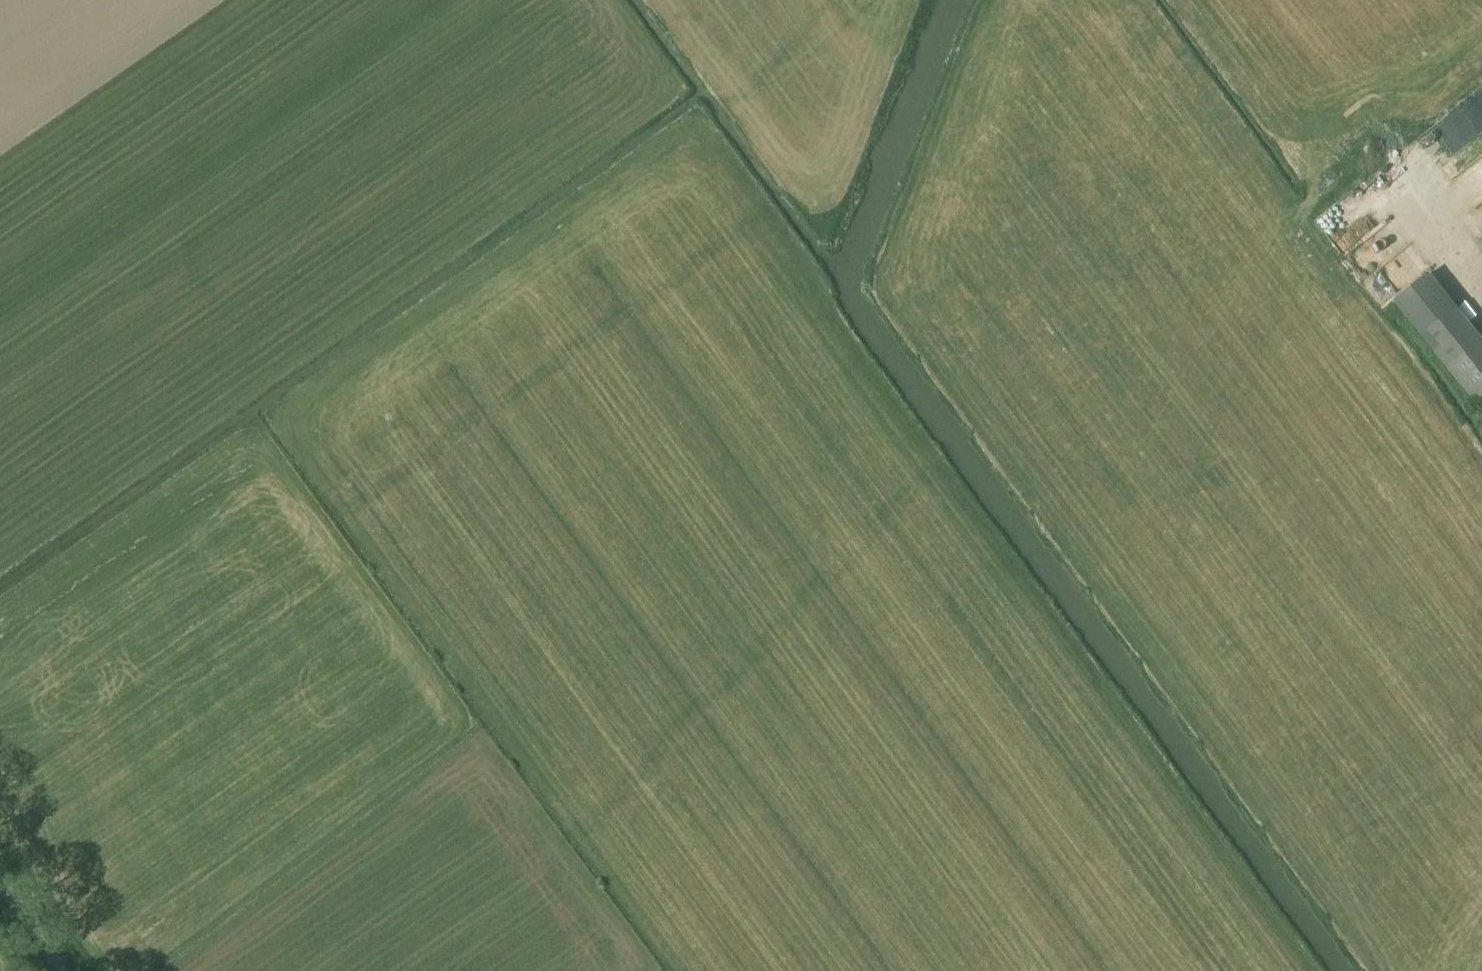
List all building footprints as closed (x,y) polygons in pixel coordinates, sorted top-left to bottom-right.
[(1481,132),(1481,87),(1443,118),(1465,145),(1481,132)] [(1457,306),(1421,335),(1446,366),(1481,411),(1481,338),(1481,337),(1457,306)]
